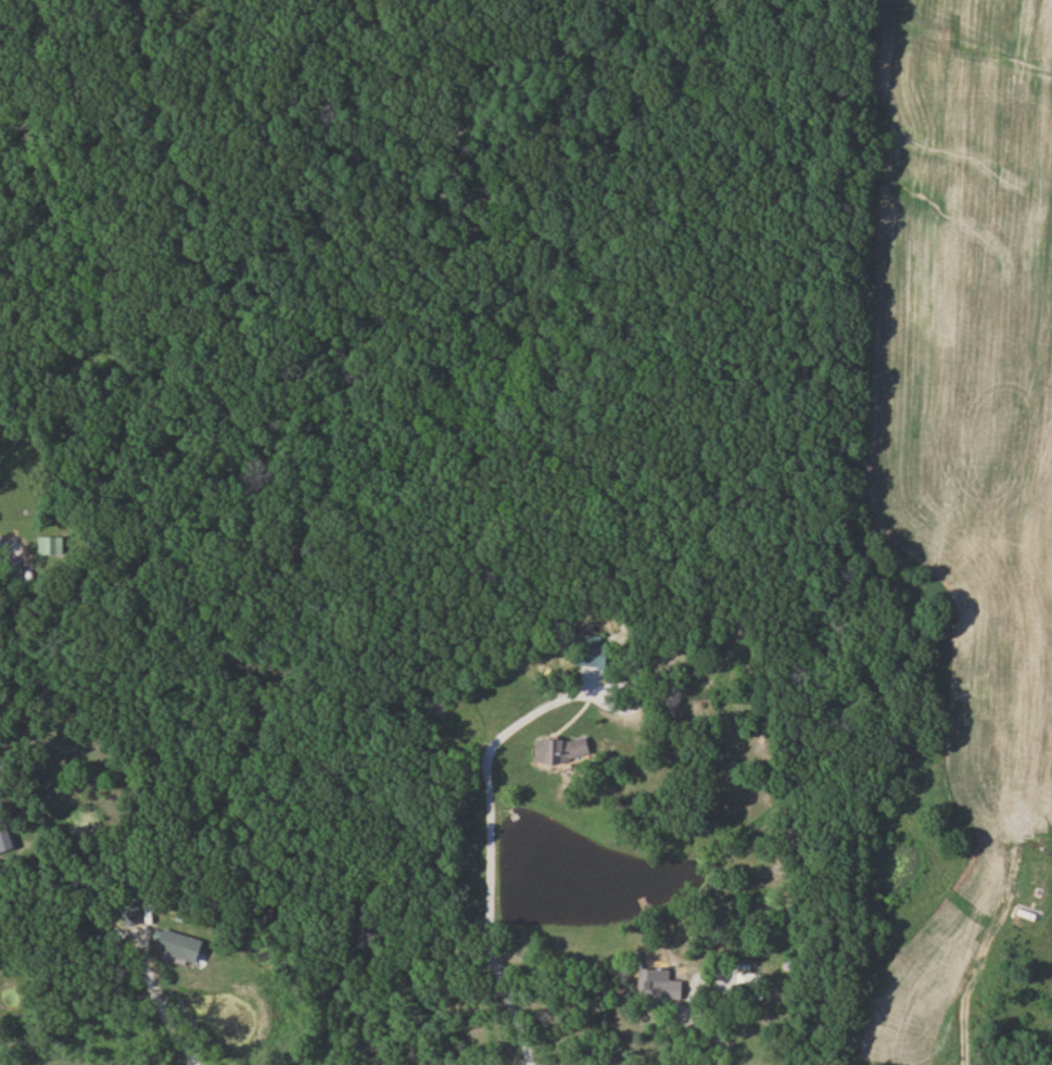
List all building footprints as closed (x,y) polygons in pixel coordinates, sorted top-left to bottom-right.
[(61,555),(61,536),(36,536),(36,555),(61,555)] [(579,665),(603,670),(608,649),(583,644),(579,665)] [(542,739),(542,760),(591,760),(591,739),(542,739)] [(12,819),(0,822),(0,854),(19,849),(12,819)] [(197,962),(204,940),(164,928),(157,950),(197,962)] [(671,980),(671,969),(643,969),(642,997),(684,998),(685,980),(671,980)] [(763,973),(739,973),(739,996),(763,996),(763,973)]
